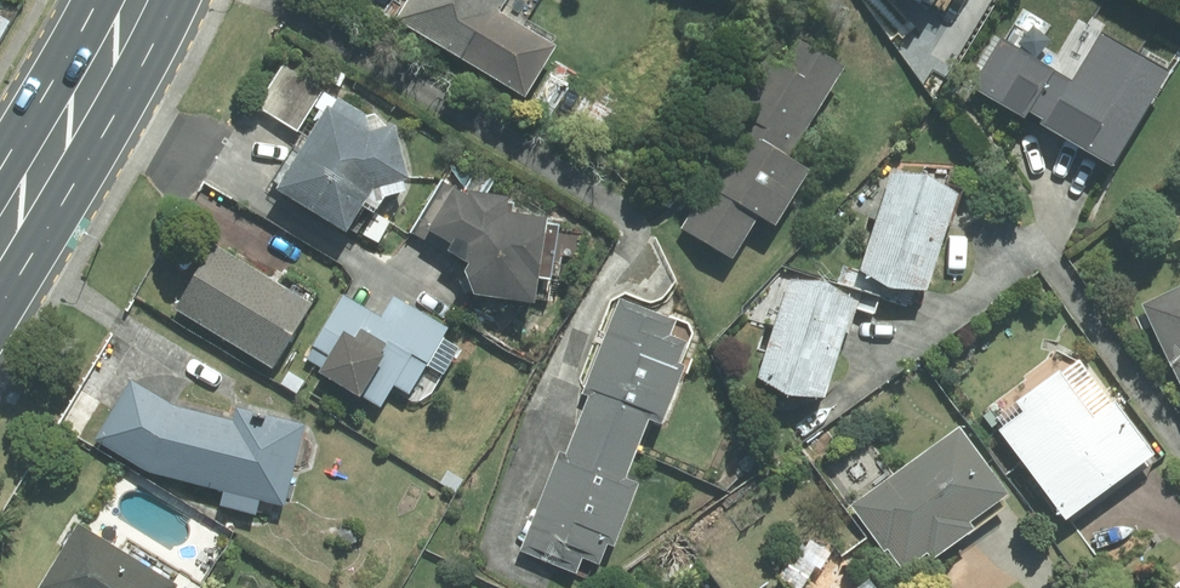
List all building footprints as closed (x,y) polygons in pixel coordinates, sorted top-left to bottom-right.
[(391,21),(519,98),(549,48),(493,14),(501,0),(404,0),(391,21)] [(1101,167),(1161,65),(1081,18),(1050,72),(995,39),(966,88),(1101,167)] [(678,230),(726,259),(752,217),(769,227),(803,172),(783,160),(839,69),(778,32),(688,178),(704,187),(678,230)] [(389,128),(361,134),(320,109),(270,192),(340,234),(367,189),(401,181),(389,128)] [(919,297),(953,191),(888,170),(853,276),(919,297)] [(463,197),(440,184),(411,235),(460,266),(456,274),(465,298),(529,306),(540,220),(499,215),(501,201),(463,197)] [(306,305),(209,245),(169,308),(267,369),(306,305)] [(850,302),(786,281),(754,379),(818,400),(850,302)] [(1139,304),(1179,396),(1179,285),(1139,304)] [(406,396),(443,329),(391,300),(379,321),(340,299),(305,362),(316,368),(313,374),(377,410),(390,387),(406,396)] [(671,321),(617,300),(518,551),(571,572),(576,561),(594,568),(602,547),(608,549),(633,485),(619,480),(642,422),(654,427),(677,368),(670,365),(679,343),(665,337),(671,321)] [(993,435),(1058,522),(1145,456),(1107,405),(1088,420),(1053,375),(1014,405),(1021,414),(993,435)] [(230,423),(174,409),(129,381),(92,442),(143,473),(220,493),(216,506),(251,515),(255,502),(279,509),(300,428),(233,410),(230,423)] [(952,430),(847,507),(896,572),(921,553),(927,561),(966,532),(960,525),(1000,495),(952,430)] [(72,526),(33,587),(172,587),(72,526)]
